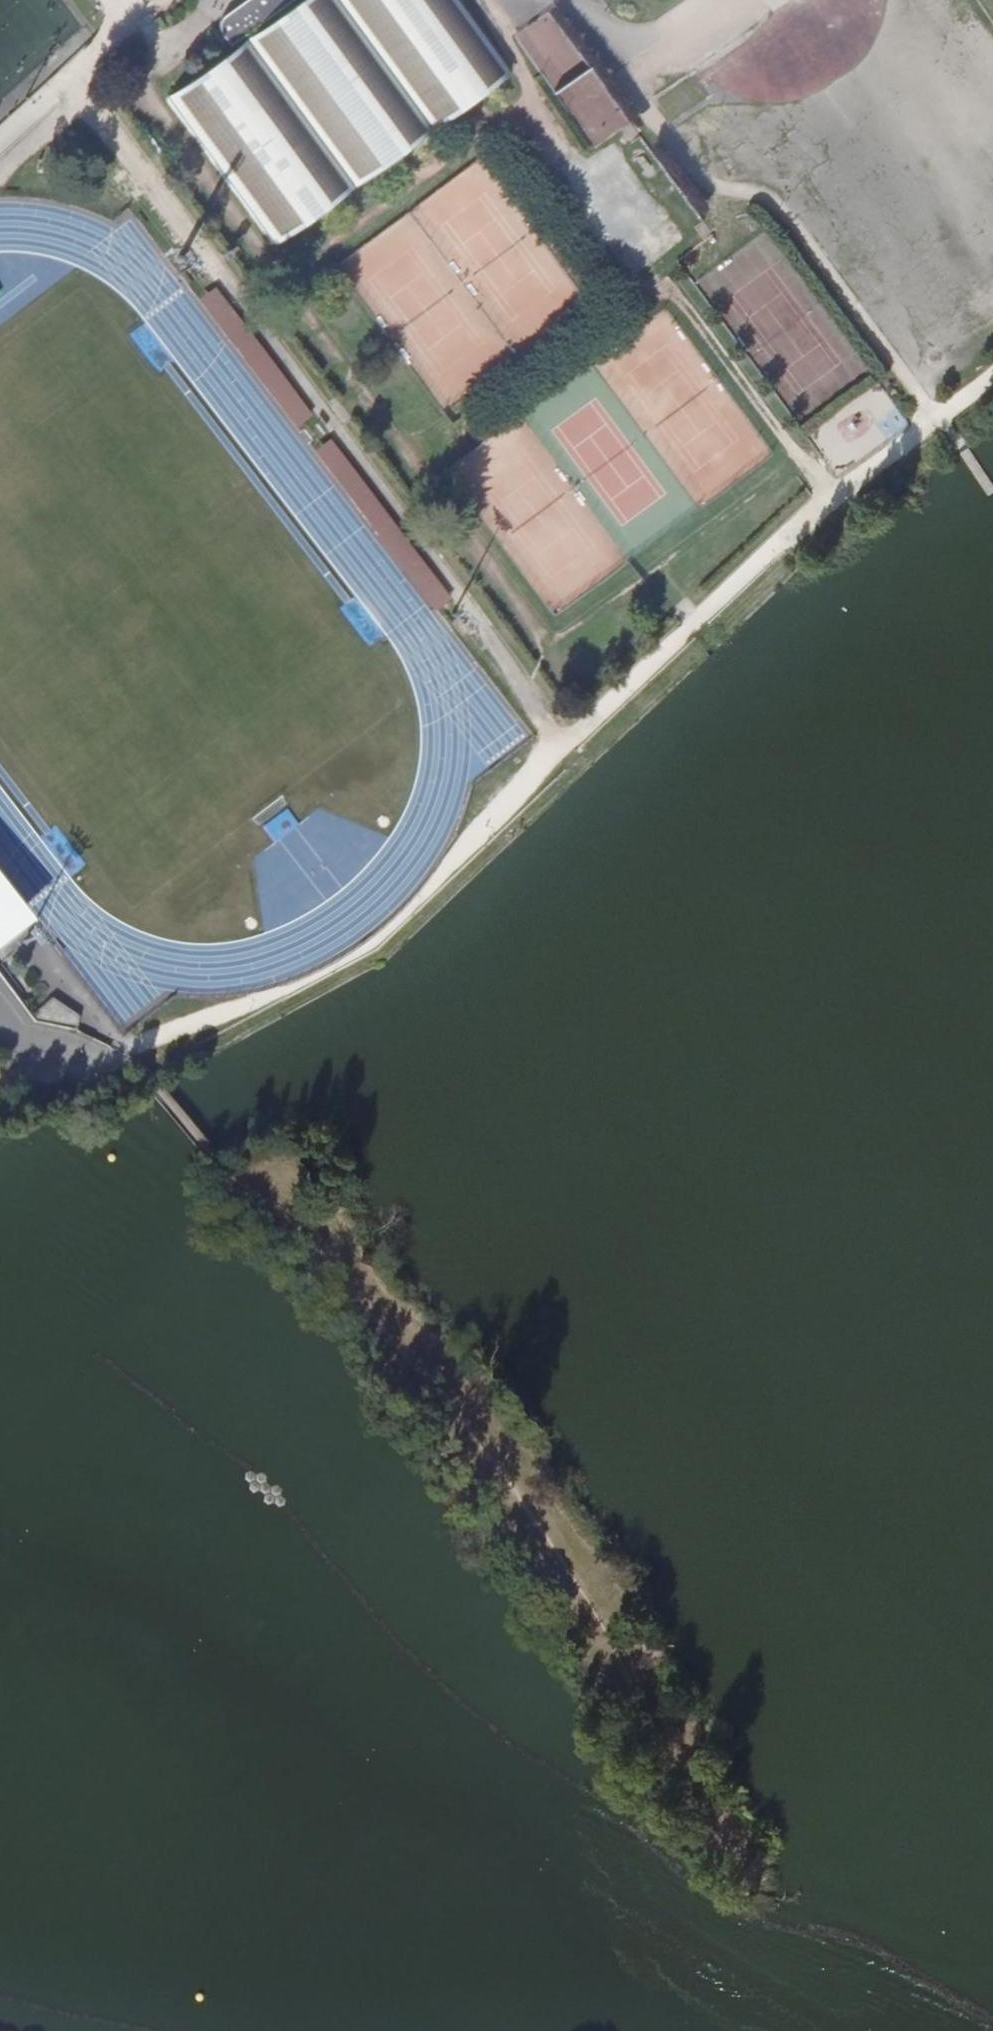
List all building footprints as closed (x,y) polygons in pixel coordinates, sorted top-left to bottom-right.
[(239,45),(171,98),(277,245),(514,68),(463,0),(300,0),(239,45)] [(300,0),(246,0),(226,15),(223,22),(222,30),(232,44),(236,41),(239,45),(300,0)] [(579,50),(543,74),(593,148),(629,123),(579,50)] [(0,895),(0,945),(24,927),(0,895)] [(34,1022),(74,1031),(77,1016),(51,1004),(31,1018),(34,1022)]
